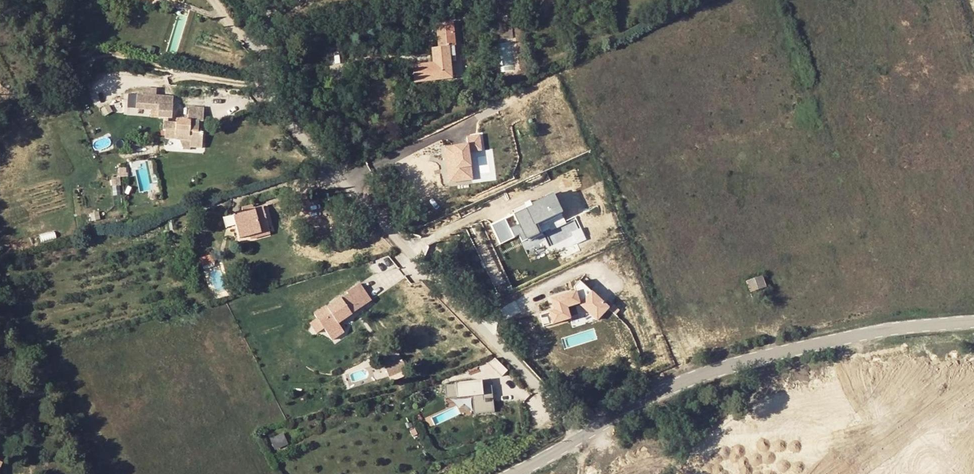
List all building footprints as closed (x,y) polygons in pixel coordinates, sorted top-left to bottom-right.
[(453,81),(452,68),(452,61),(451,53),(456,53),(455,27),(438,28),(439,52),(434,52),(435,65),(413,66),(415,83),(453,81)] [(495,30),(497,40),(513,38),(512,28),(495,30)] [(173,97),(137,95),(136,109),(158,110),(158,117),(172,118),(173,97)] [(177,123),(164,122),(164,131),(166,132),(166,139),(191,141),(191,148),(203,149),(204,132),(199,131),(200,121),(203,121),(204,107),(190,106),(189,120),(177,119),(177,123)] [(468,145),(468,152),(481,150),(479,136),(467,137),(468,145)] [(291,148),(287,138),(276,143),(281,153),(291,148)] [(468,152),(468,145),(444,148),(449,182),(472,179),(468,152)] [(565,221),(552,195),(531,204),(532,206),(513,214),(518,225),(510,229),(514,237),(519,235),(521,241),(565,221)] [(230,211),(232,221),(236,237),(251,233),(256,232),(255,228),(266,225),(260,203),(230,211)] [(232,221),(230,211),(220,213),(223,223),(232,221)] [(513,214),(505,218),(510,229),(518,225),(513,214)] [(251,236),(268,231),(266,225),(255,228),(256,232),(251,233),(251,236)] [(574,231),(578,239),(584,236),(581,228),(574,231)] [(197,255),(199,264),(212,260),(210,251),(197,255)] [(768,289),(764,277),(748,282),(752,294),(768,289)] [(608,308),(580,281),(574,287),(576,293),(551,300),(555,311),(550,312),(553,324),(574,317),(570,306),(583,302),(597,320),(608,308)] [(345,291),(346,292),(351,299),(363,290),(358,282),(345,291)] [(346,292),(340,297),(351,312),(370,298),(363,290),(351,299),(346,292)] [(351,312),(340,297),(326,307),(325,305),(313,314),(316,318),(310,322),(317,332),(323,327),(332,339),(343,330),(337,322),(351,312)] [(613,305),(610,309),(616,315),(619,311),(613,305)] [(553,324),(550,312),(540,315),(543,327),(553,324)] [(407,371),(403,360),(392,363),(391,360),(387,362),(386,359),(383,360),(389,377),(407,371)] [(499,360),(493,366),(506,379),(512,373),(499,360)] [(479,382),(446,386),(448,399),(473,396),(475,414),(496,412),(493,386),(480,387),(479,382)] [(286,432),(272,438),(277,450),(291,444),(286,432)]
